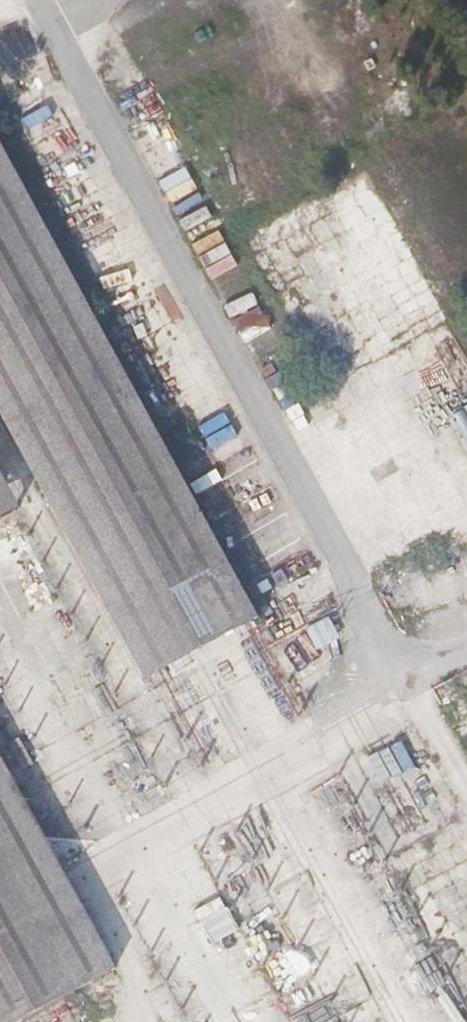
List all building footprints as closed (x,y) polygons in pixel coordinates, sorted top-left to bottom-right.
[(192,494),(143,401),(43,222),(0,143),(0,412),(101,598),(145,680),(259,617),(192,494)] [(0,470),(0,520),(21,508),(0,470)] [(466,518),(466,491),(454,497),(465,519),(466,518)] [(0,754),(0,1021),(16,1021),(116,968),(62,868),(0,754)]
